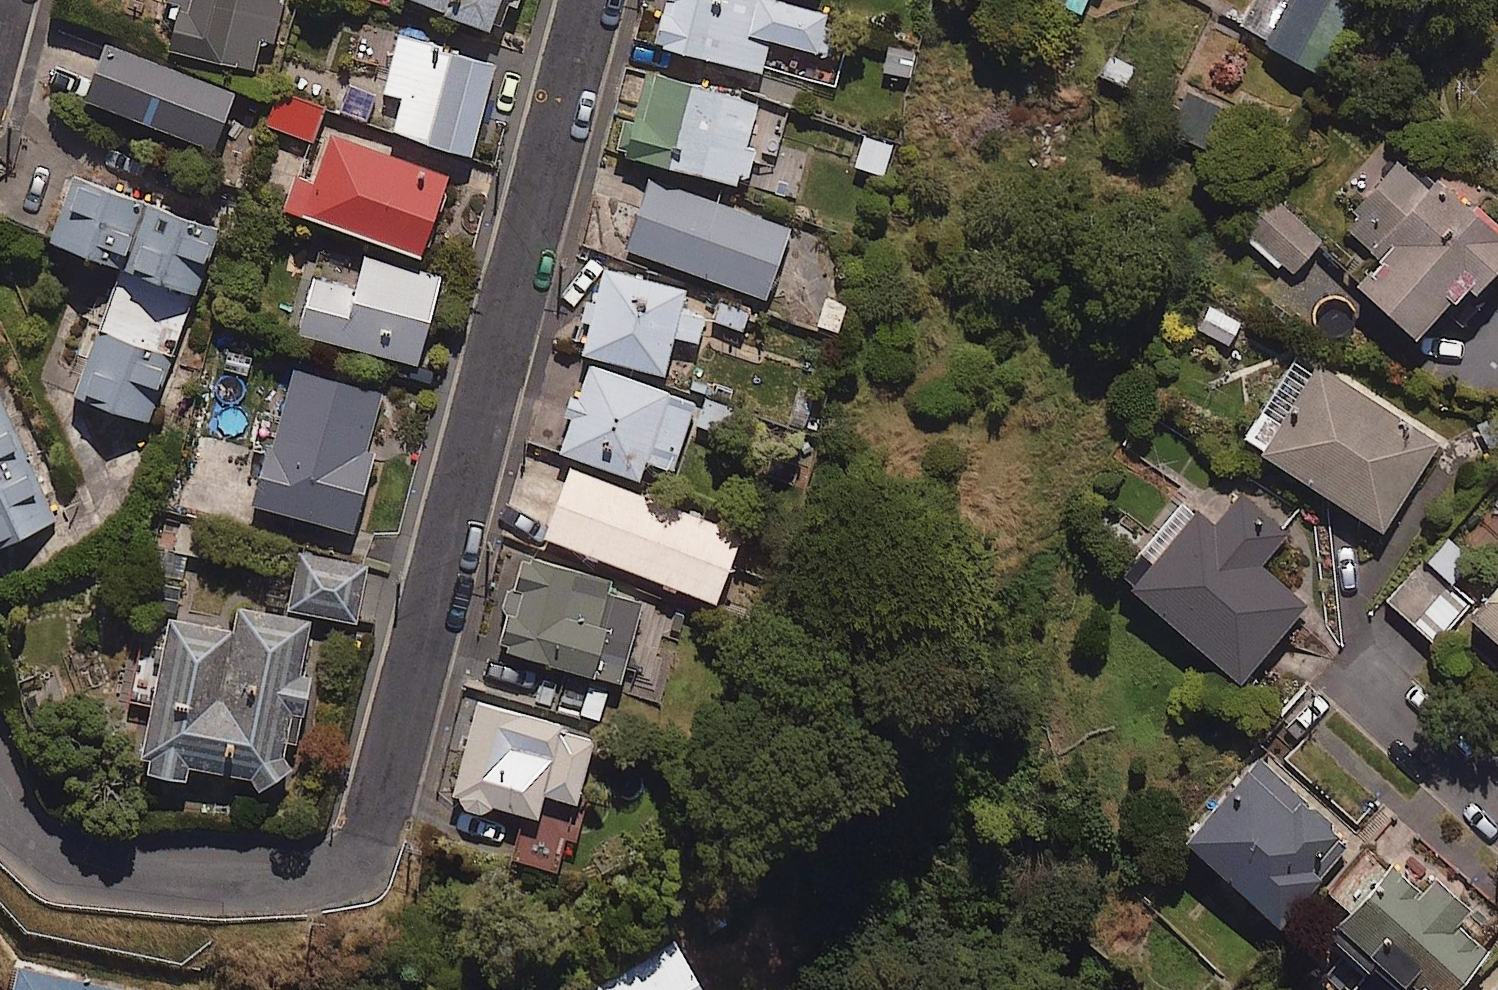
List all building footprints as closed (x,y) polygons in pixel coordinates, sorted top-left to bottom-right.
[(154,38),(248,67),(257,39),(270,43),(284,0),(166,0),(154,38)] [(516,5),(518,0),(402,0),(500,28),(507,3),(516,5)] [(782,0),(668,0),(656,42),(759,70),(768,37),(815,49),(825,12),(782,0)] [(1267,41),(1315,69),(1355,0),(1291,0),(1267,41)] [(495,59),(399,31),(381,91),(399,96),(389,130),(468,152),(495,59)] [(230,92),(102,44),(82,97),(210,145),(230,92)] [(788,109),(637,69),(616,150),(747,184),(756,149),(776,154),(788,109)] [(323,106),(281,91),(269,124),(310,140),(323,106)] [(419,162),(329,130),(319,159),(299,152),(280,205),(416,254),(442,184),(414,174),(419,162)] [(1398,151),(1341,223),(1380,254),(1356,284),(1418,333),(1442,303),(1455,313),(1497,259),(1497,229),(1398,151)] [(213,227),(67,178),(46,241),(127,268),(108,324),(98,321),(73,394),(148,419),(213,227)] [(787,222),(647,180),(626,251),(766,293),(787,222)] [(1319,240),(1271,196),(1241,228),(1290,273),(1319,240)] [(439,277),(364,255),(354,287),(308,273),(292,328),(413,363),(439,277)] [(684,289),(605,265),(581,348),(660,372),(671,335),(695,342),(703,317),(678,310),(684,289)] [(1438,445),(1314,358),(1254,444),(1378,531),(1438,445)] [(382,395),(293,366),(249,498),(347,530),(373,452),(364,449),(382,395)] [(691,395),(584,367),(560,456),(639,476),(644,456),(673,463),(691,395)] [(0,399),(0,542),(53,518),(0,399)] [(738,530),(568,471),(544,539),(714,598),(738,530)] [(1286,533),(1238,490),(1211,522),(1189,504),(1123,578),(1238,680),(1305,604),(1259,563),(1286,533)] [(1479,577),(1462,596),(1448,583),(1471,559),(1447,536),(1387,599),(1434,643),(1464,611),(1497,641),(1497,575),(1489,586),(1479,577)] [(366,566),(293,551),(281,606),(354,621),(366,566)] [(643,594),(514,557),(489,645),(618,681),(643,594)] [(232,627),(161,612),(133,747),(148,750),(143,772),(180,779),(183,763),(234,775),(243,769),(256,788),(291,766),(278,746),(294,742),(308,674),(298,672),(309,618),(237,603),(232,627)] [(559,723),(474,703),(452,795),(534,814),(540,791),(575,800),(590,739),(557,731),(559,723)] [(1353,841),(1262,754),(1183,837),(1274,924),(1353,841)] [(564,833),(528,823),(518,859),(554,869),(564,833)] [(1393,862),(1335,922),(1398,983),(1410,971),(1429,989),(1447,989),(1485,951),(1454,921),(1469,906),(1436,874),(1422,889),(1393,862)] [(674,942),(590,989),(702,989),(674,942)] [(18,962),(11,989),(133,989),(18,962)]
